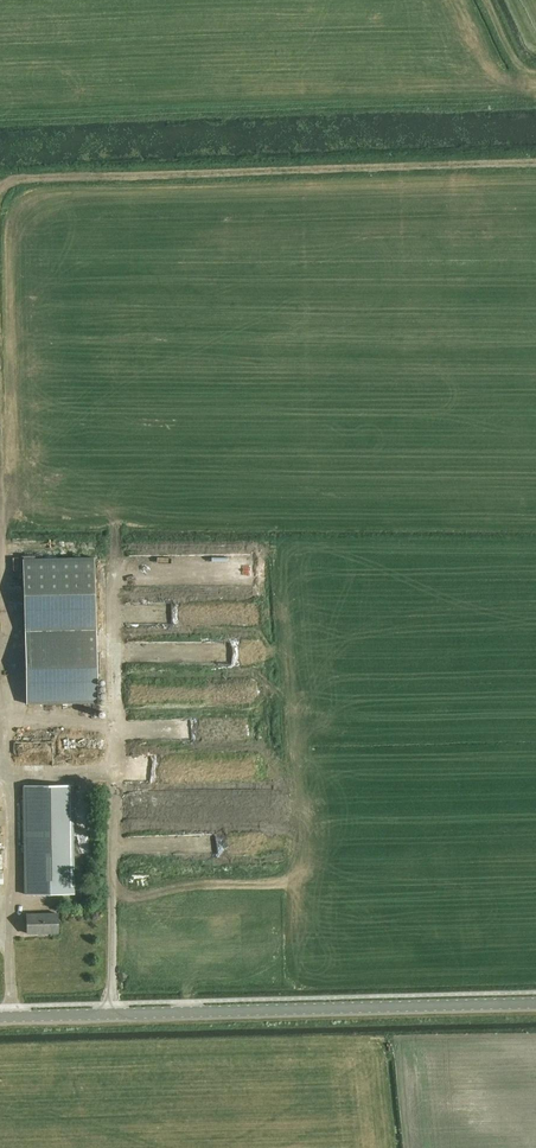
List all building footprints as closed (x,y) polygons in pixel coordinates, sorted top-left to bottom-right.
[(26,704),(98,702),(94,558),(22,559),(26,704)] [(11,688),(2,689),(3,697),(12,695),(11,688)] [(72,786),(24,787),(26,895),(73,894),(72,786)] [(221,851),(221,839),(173,840),(173,853),(221,851)] [(27,913),(27,933),(58,932),(58,913),(27,913)]
